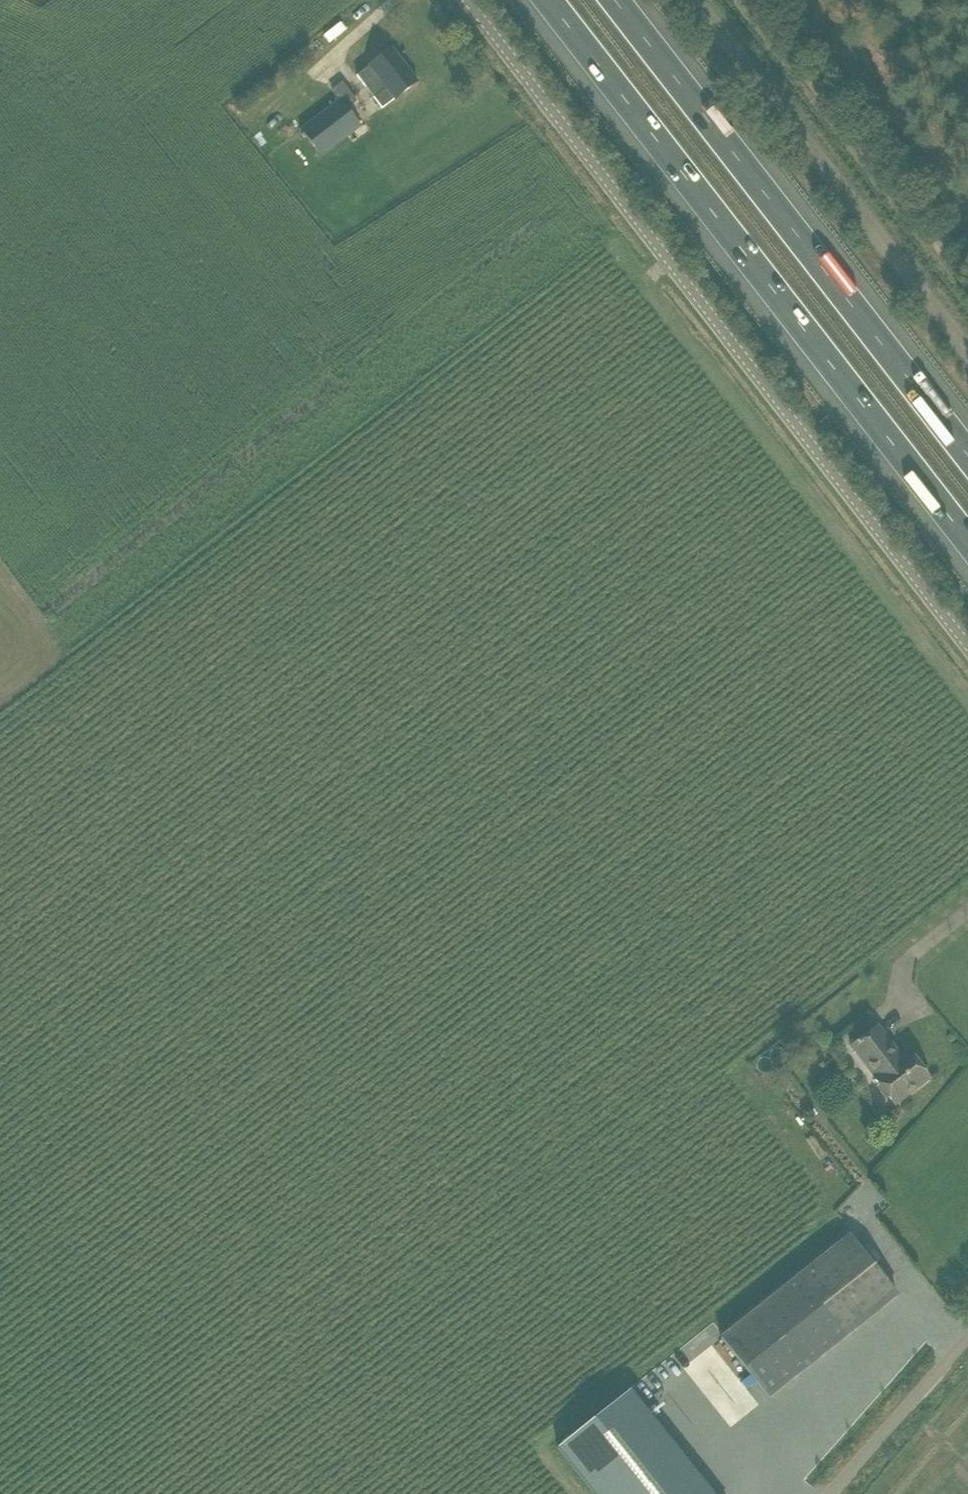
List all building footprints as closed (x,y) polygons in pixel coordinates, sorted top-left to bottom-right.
[(373,97),(382,109),(417,82),(391,49),(356,76),(366,87),(379,77),(386,86),(373,97)] [(362,135),(358,129),(360,127),(347,110),(357,102),(341,82),(330,90),(338,101),(302,129),(293,119),(282,128),(296,145),(305,138),(316,152),(308,158),(314,166),(323,159),(322,157),(348,137),(353,142),(362,135)] [(266,126),(282,112),(275,104),(258,119),(266,126)] [(874,1077),(894,1104),(929,1078),(908,1051),(896,1060),(884,1044),(888,1041),(877,1026),(852,1046),(863,1061),(867,1058),(879,1073),(874,1077)] [(721,1338),(768,1397),(897,1294),(850,1235),(721,1338)] [(558,1447),(595,1493),(712,1493),(629,1390),(558,1447)]
